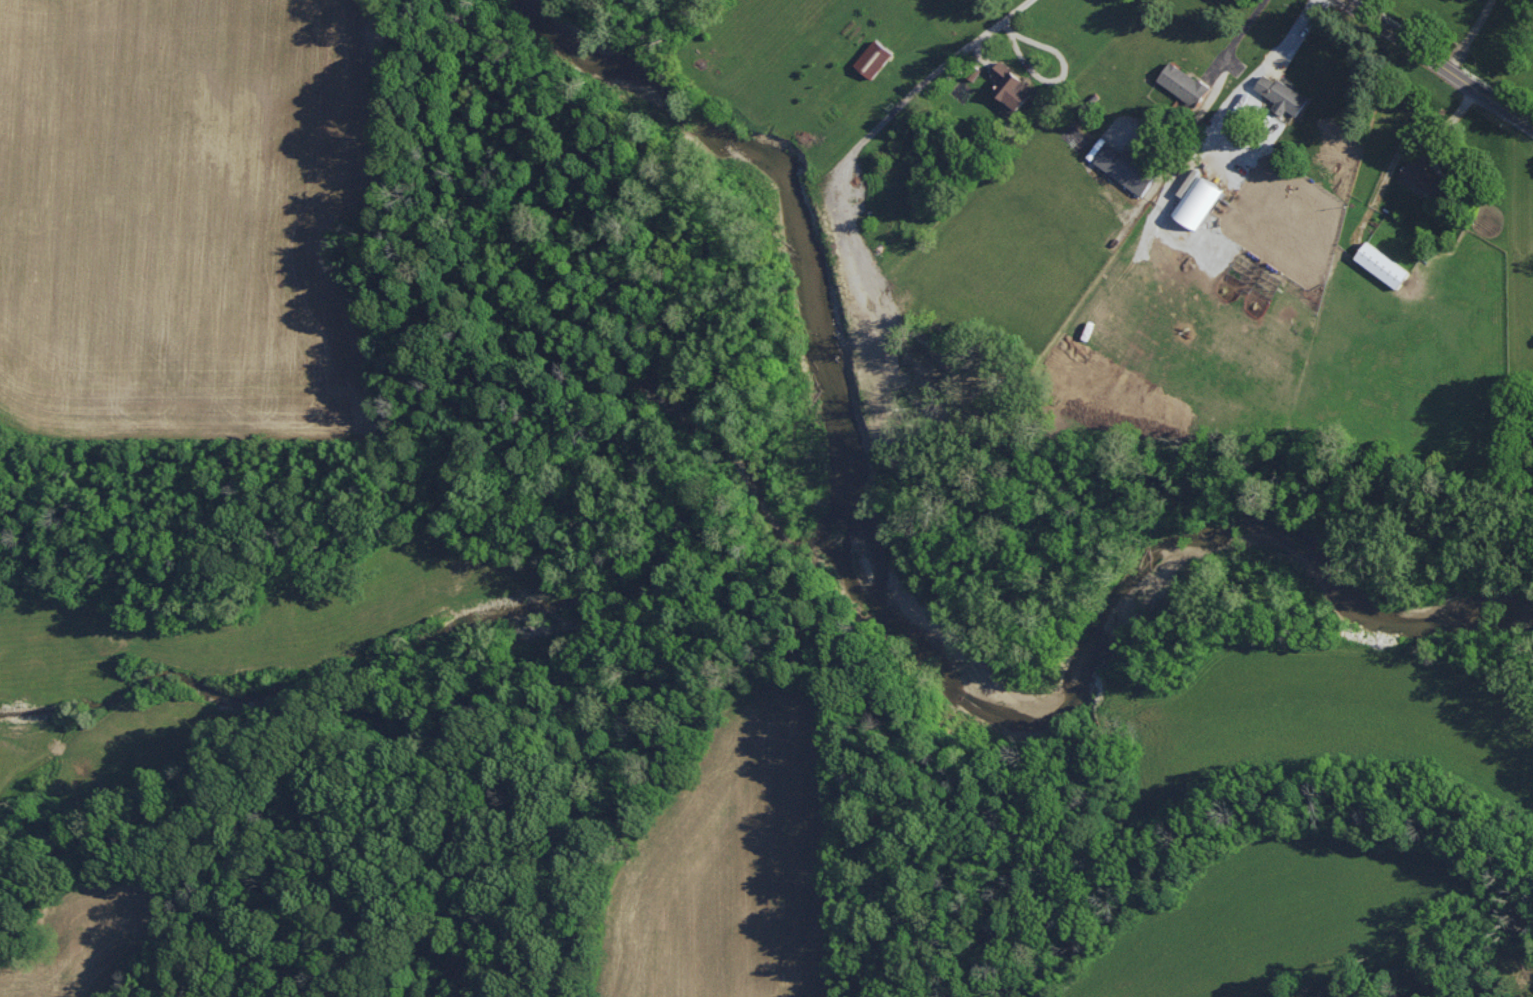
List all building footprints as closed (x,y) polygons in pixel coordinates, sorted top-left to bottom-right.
[(872,78),(895,53),(878,38),(855,62),(872,78)] [(1033,91),(1024,85),(1028,80),(1001,60),(992,72),(1002,80),(993,93),(1018,111),(1033,91)] [(1158,82),(1199,105),(1211,84),(1170,60),(1158,82)] [(1266,70),(1256,87),(1277,100),(1273,108),(1284,114),(1287,108),(1299,116),(1310,98),(1266,70)] [(1095,161),(1143,195),(1160,171),(1127,148),(1124,152),(1109,142),(1095,161)] [(1402,170),(1440,200),(1451,186),(1427,166),(1434,158),(1420,147),(1402,170)] [(1197,229),(1224,189),(1200,172),(1173,212),(1197,229)] [(1411,271),(1369,240),(1356,256),(1398,288),(1411,271)]
